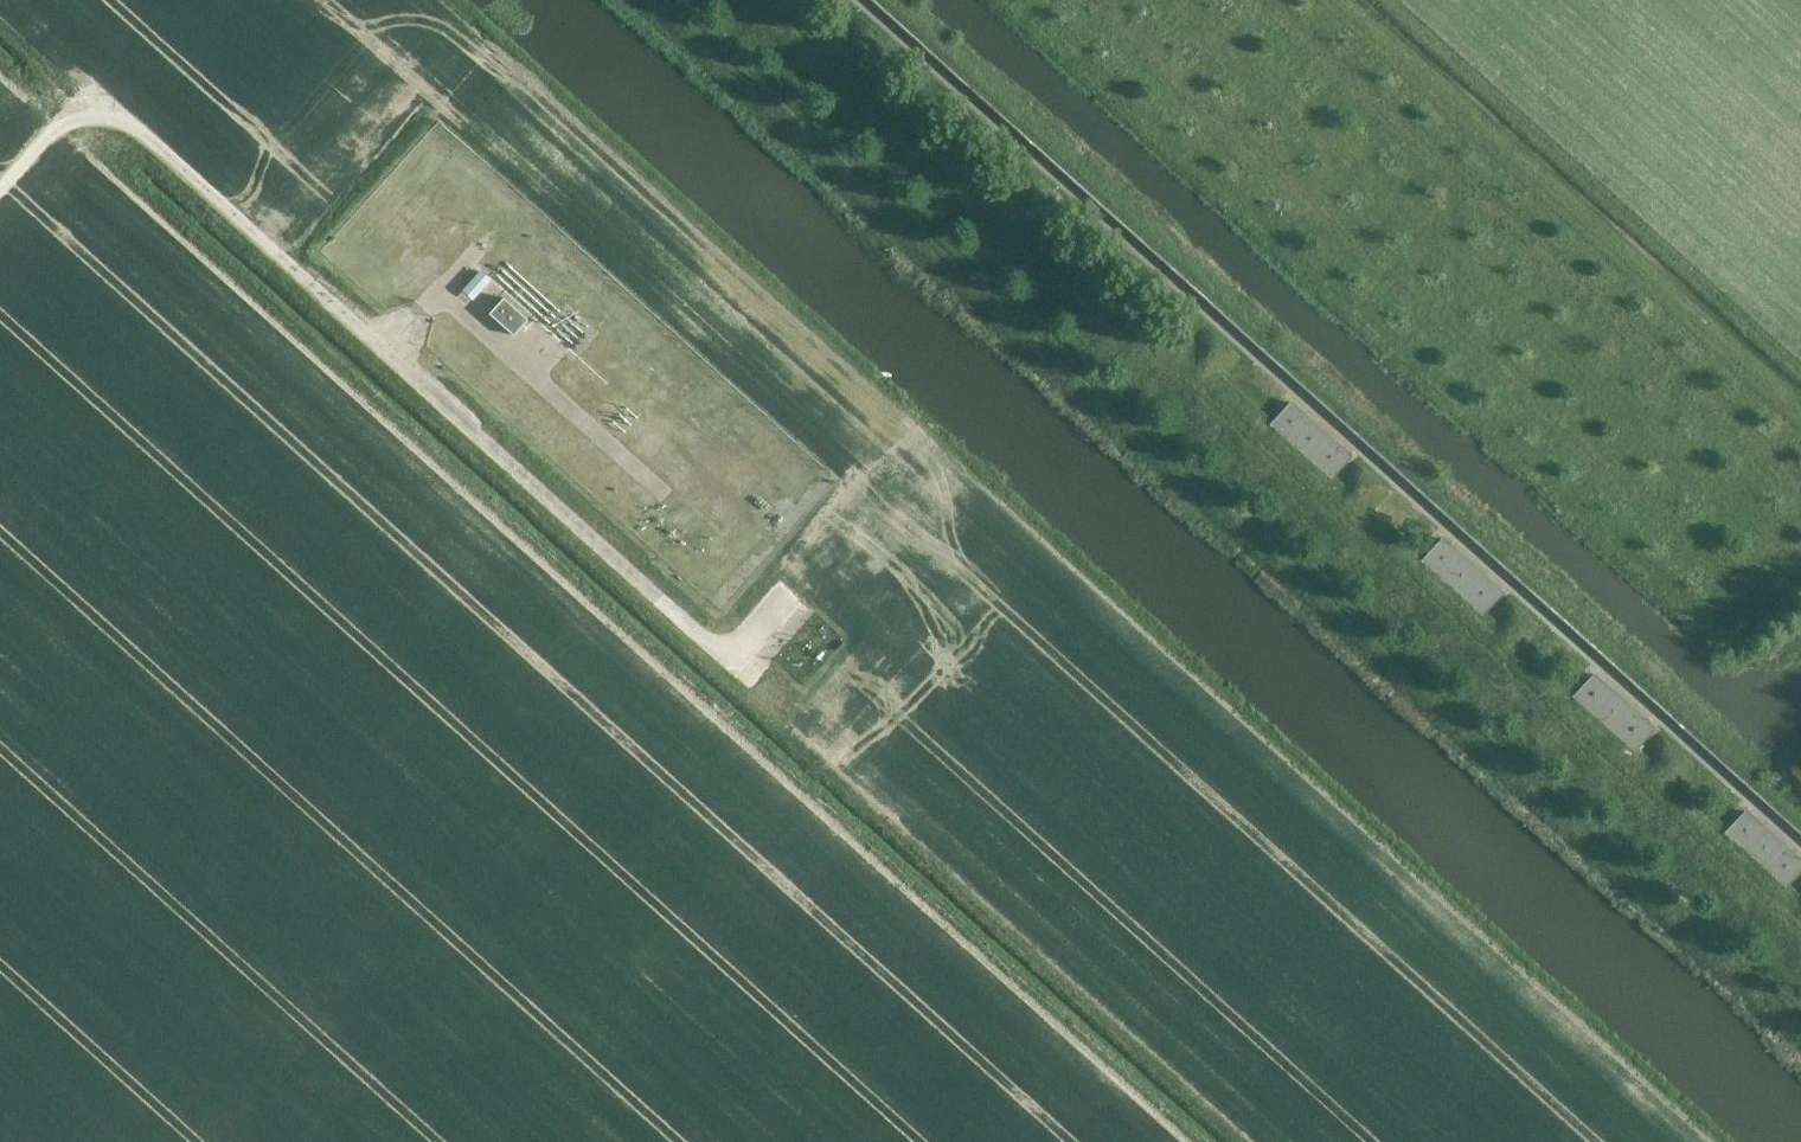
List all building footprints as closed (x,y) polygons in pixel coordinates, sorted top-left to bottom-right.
[(476,295),(495,275),(484,266),(466,286),(476,295)] [(493,280),(478,295),(491,307),(505,292),(493,280)] [(514,335),(528,318),(504,297),(489,313),(514,335)] [(1279,413),(1270,423),(1332,479),(1343,466),(1352,455),(1291,400),(1282,410),(1279,413)] [(1429,550),(1421,559),(1484,614),(1491,606),(1504,591),(1442,536),(1429,550)] [(1581,685),(1573,696),(1635,751),(1645,740),(1656,728),(1594,672),(1581,685)] [(1725,831),(1787,887),(1795,877),(1800,871),(1800,858),(1745,808),(1733,822),(1725,831)]
